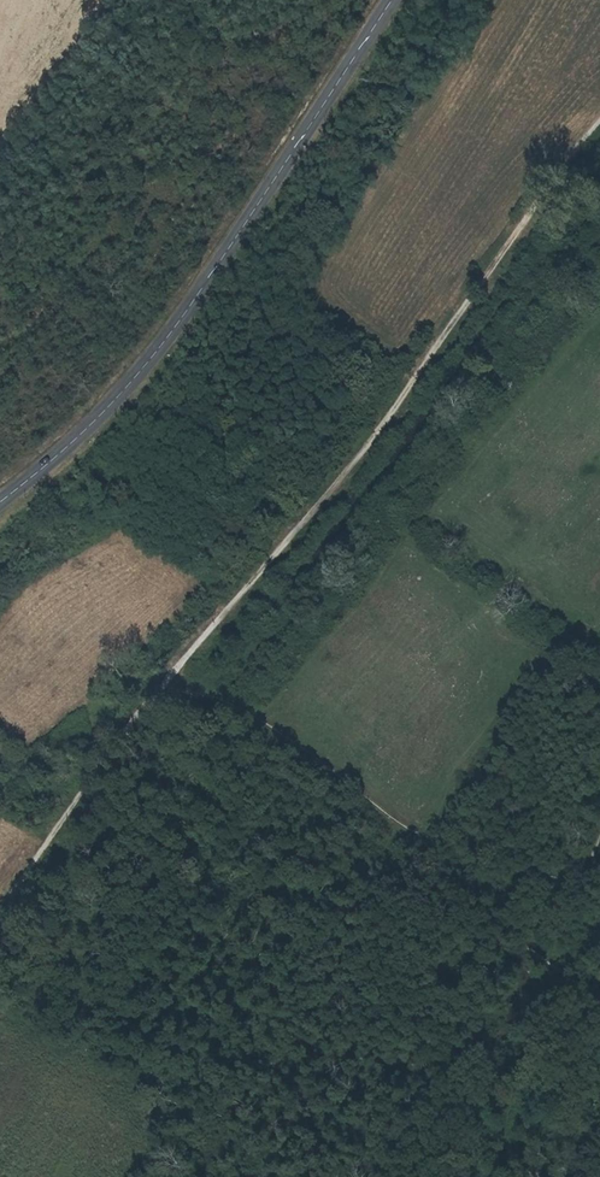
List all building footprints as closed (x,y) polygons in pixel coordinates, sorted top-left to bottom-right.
[(69,759),(62,766),(71,774),(78,765),(69,759)] [(51,780),(60,788),(67,778),(59,771),(51,780)]
